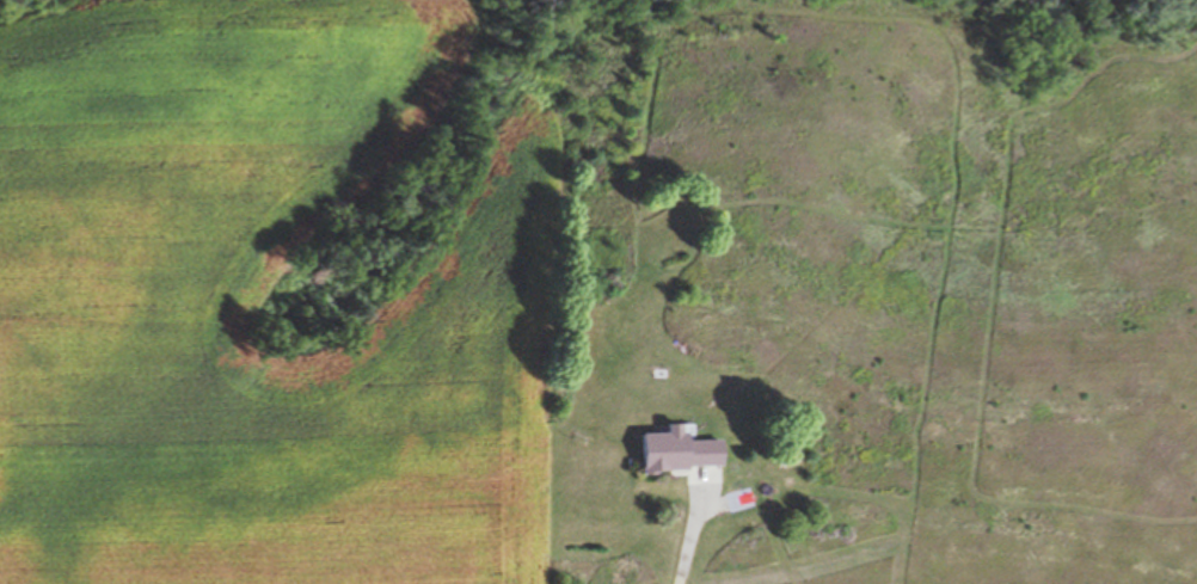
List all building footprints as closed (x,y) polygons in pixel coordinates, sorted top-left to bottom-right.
[(640,441),(667,441),(667,430),(690,430),(689,444),(722,444),(723,471),(686,471),(686,479),(642,479),(640,441)]
